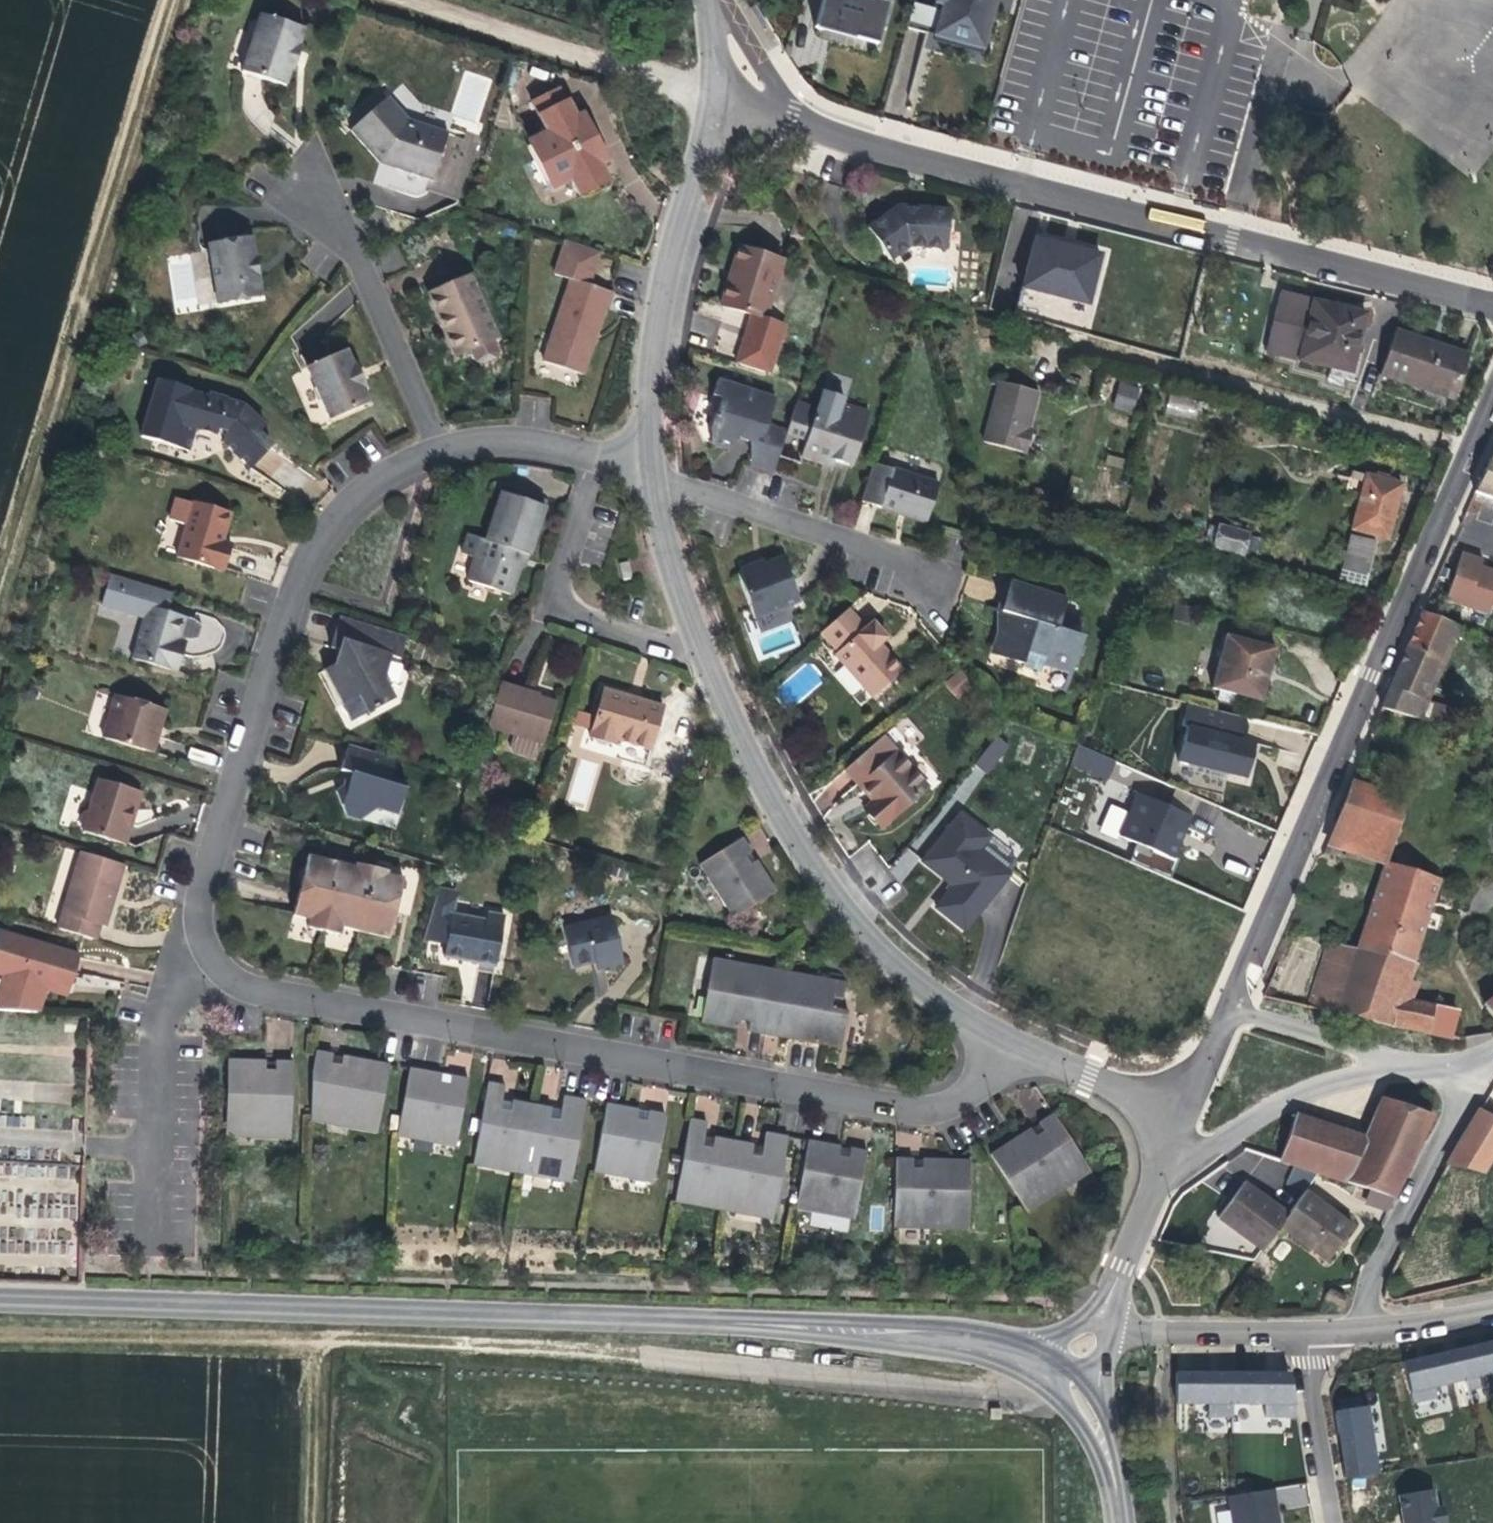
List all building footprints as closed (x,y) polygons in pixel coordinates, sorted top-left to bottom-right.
[(879,0),(822,0),(814,27),(823,30),(825,23),(877,38),(875,45),(877,45),(889,3),(879,0)] [(933,2),(942,4),(933,36),(961,44),(982,49),(993,10),(989,9),(992,0),(934,0),(933,2)] [(756,2),(747,7),(758,26),(767,23),(756,2)] [(297,58),(301,46),(299,45),(304,28),(260,14),(241,71),(285,86),(291,69),(293,70),(297,58)] [(875,45),(877,38),(825,23),(823,30),(846,36),(875,45)] [(606,162),(591,132),(594,131),(591,125),(587,119),(585,120),(582,114),(575,117),(568,102),(566,103),(559,89),(532,102),(547,131),(528,141),(553,189),(571,180),(579,195),(608,181),(600,165),(606,162)] [(432,180),(448,133),(408,120),(387,97),(350,129),(380,163),(385,158),(390,156),(397,163),(395,168),(432,180)] [(395,168),(397,163),(390,156),(385,158),(390,163),(395,168)] [(946,249),(949,210),(924,208),(898,205),(867,228),(890,260),(909,247),(946,249)] [(254,275),(251,259),(255,258),(252,237),(209,244),(218,302),(261,295),(258,275),(254,275)] [(554,274),(572,280),(588,285),(599,251),(566,240),(554,274)] [(1057,245),(1033,240),(1021,289),(1087,305),(1099,255),(1076,250),(1076,252),(1056,248),(1057,245)] [(734,278),(744,248),(740,246),(733,266),(730,277),(734,278)] [(765,320),(784,261),(744,248),(734,278),(730,277),(720,305),(751,315),(765,320)] [(203,250),(166,256),(176,314),(201,310),(195,276),(207,274),(203,250)] [(498,338),(470,274),(428,293),(437,315),(442,313),(449,329),(444,331),(455,357),(470,350),(493,340),(498,338)] [(588,285),(572,280),(543,362),(582,375),(591,347),(593,347),(591,341),(593,338),(594,335),(598,331),(598,330),(604,309),(606,309),(612,292),(588,285)] [(1356,351),(1365,314),(1344,308),(1342,313),(1334,311),(1336,306),(1313,301),(1299,360),(1330,367),(1351,372),(1356,351)] [(441,324),(444,331),(449,329),(442,313),(437,315),(441,324)] [(751,315),(746,329),(779,339),(784,326),(765,320),(751,315)] [(746,329),(735,363),(768,373),(779,339),(746,329)] [(1452,399),(1466,355),(1451,350),(1438,346),(1437,348),(1421,343),(1422,341),(1394,331),(1380,375),(1452,399)] [(481,364),(496,358),(498,352),(493,340),(470,350),(475,362),(481,364)] [(1468,350),(1452,345),(1451,350),(1466,355),(1468,350)] [(360,376),(355,364),(352,365),(346,350),(344,351),(306,366),(329,420),(369,403),(362,388),(364,387),(360,376)] [(1357,382),(1364,353),(1356,351),(1351,372),(1330,367),(1328,375),(1357,382)] [(143,369),(146,360),(132,356),(130,365),(143,369)] [(218,429),(226,431),(235,433),(241,413),(243,406),(226,401),(227,399),(207,394),(207,397),(188,392),(189,388),(157,379),(141,437),(188,451),(195,428),(205,431),(217,434),(218,429)] [(767,426),(775,399),(717,380),(712,395),(715,396),(723,399),(718,413),(715,413),(710,428),(711,444),(730,450),(739,438),(745,440),(751,442),(750,465),(773,472),(778,457),(786,433),(767,426)] [(1031,417),(1038,392),(999,381),(983,442),(1026,453),(1031,436),(1026,435),(1031,417)] [(1134,414),(1141,386),(1119,381),(1112,408),(1134,414)] [(852,466),(869,413),(842,404),(844,398),(823,391),(817,409),(796,403),(786,433),(806,439),(801,457),(823,465),(826,458),(835,461),(852,466)] [(718,413),(723,399),(715,396),(710,411),(715,413),(718,413)] [(235,433),(226,431),(222,443),(250,468),(271,446),(258,433),(264,426),(255,417),(241,413),(235,433)] [(1492,499),(1492,447),(1485,468),(1476,493),(1492,499)] [(926,522),(939,484),(873,463),(861,501),(894,512),(926,522)] [(1360,494),(1365,475),(1350,471),(1345,490),(1360,494)] [(1374,477),(1365,475),(1360,494),(1350,530),(1387,539),(1395,509),(1401,485),(1384,480),(1374,477)] [(502,492),(500,480),(493,481),(494,493),(502,492)] [(1046,502),(1048,493),(1035,490),(1033,498),(1046,502)] [(528,555),(545,506),(540,505),(502,492),(486,540),(468,534),(462,554),(475,558),(467,580),(510,595),(519,569),(525,567),(521,563),(524,554),(528,555)] [(224,536),(231,513),(176,497),(169,519),(186,524),(176,557),(223,571),(231,545),(222,542),(224,536)] [(1238,533),(1240,526),(1229,523),(1227,530),(1238,533)] [(1214,545),(1219,528),(1209,525),(1204,543),(1214,545)] [(1241,554),(1246,535),(1238,533),(1227,530),(1219,528),(1214,545),(1214,547),(1241,554)] [(1253,557),(1258,538),(1246,535),(1241,554),(1253,557)] [(1364,588),(1376,542),(1350,536),(1338,581),(1364,588)] [(1491,605),(1492,599),(1492,570),(1480,566),(1482,559),(1475,557),(1462,552),(1445,601),(1488,615),(1491,605)] [(799,602),(782,558),(765,564),(757,567),(752,565),(740,570),(737,575),(754,619),(799,602)] [(147,606),(167,611),(172,592),(110,574),(101,603),(144,616),(147,606)] [(997,656),(1010,615),(1000,612),(1010,582),(1005,581),(995,611),(993,624),(989,653),(997,656)] [(1069,675),(1082,637),(1055,628),(1064,600),(1010,582),(1000,612),(1010,615),(997,656),(1022,664),(1021,667),(1040,673),(1042,667),(1069,675)] [(1188,623),(1192,608),(1176,605),(1172,619),(1188,623)] [(178,640),(179,637),(185,617),(167,611),(147,606),(144,616),(131,659),(177,672),(182,654),(175,652),(178,640)] [(901,671),(882,649),(878,645),(886,637),(877,627),(872,621),(864,628),(847,609),(821,632),(839,652),(836,654),(873,696),(901,671)] [(1450,644),(1458,627),(1422,611),(1409,641),(1398,666),(1429,679),(1434,668),(1441,671),(1453,645),(1450,644)] [(384,679),(390,656),(400,659),(407,637),(398,634),(340,616),(339,619),(330,648),(342,652),(340,659),(336,657),(335,661),(334,666),(324,670),(351,721),(394,699),(384,679)] [(185,617),(179,637),(187,640),(197,639),(201,625),(193,619),(185,617)] [(1267,678),(1275,648),(1225,635),(1212,688),(1261,701),(1267,678)] [(1484,636),(1479,648),(1492,653),(1492,639),(1484,636)] [(184,649),(186,642),(178,640),(175,652),(182,654),(184,649)] [(1431,696),(1441,671),(1434,668),(1429,679),(1398,666),(1392,680),(1420,692),(1421,691),(1431,696)] [(954,698),(972,689),(962,671),(945,680),(954,698)] [(903,687),(910,681),(903,674),(897,679),(903,687)] [(1452,709),(1428,702),(1431,696),(1421,691),(1420,692),(1392,680),(1381,708),(1412,717),(1447,728),(1452,709)] [(514,735),(540,742),(543,744),(556,702),(538,696),(528,694),(529,691),(500,682),(487,726),(514,735)] [(645,767),(663,707),(634,698),(603,689),(589,737),(619,747),(616,758),(645,767)] [(160,726),(165,710),(115,695),(102,738),(152,753),(157,736),(153,734),(156,725),(160,726)] [(1247,718),(1188,703),(1183,725),(1187,726),(1178,762),(1245,778),(1251,754),(1245,753),(1248,742),(1241,740),(1247,718)] [(536,756),(540,742),(514,735),(510,748),(513,753),(532,758),(536,756)] [(974,764),(985,773),(1007,745),(996,736),(974,764)] [(926,788),(882,737),(845,769),(865,792),(873,801),(864,809),(880,828),(926,788)] [(1254,743),(1248,742),(1245,753),(1251,754),(1253,749),(1254,743)] [(1116,760),(1078,744),(1071,763),(1108,779),(1116,760)] [(398,814),(406,785),(389,781),(396,759),(348,745),(340,770),(347,772),(351,774),(349,781),(343,786),(336,790),(342,805),(354,809),(361,803),(378,808),(398,814)] [(578,758),(566,802),(588,808),(599,764),(578,758)] [(349,781),(351,774),(347,772),(345,777),(343,786),(349,781)] [(135,811),(141,792),(98,779),(89,809),(84,812),(81,824),(83,828),(82,831),(125,844),(131,822),(128,821),(130,816),(132,810),(135,811)] [(1390,847),(1405,799),(1350,781),(1342,806),(1334,829),(1390,847)] [(1138,792),(1120,835),(1125,837),(1143,794),(1138,792)] [(1188,814),(1143,794),(1125,837),(1138,843),(1130,861),(1170,879),(1179,859),(1175,857),(1181,842),(1176,840),(1188,814)] [(358,820),(378,808),(361,803),(354,809),(342,805),(346,817),(358,820)] [(1193,816),(1188,814),(1176,840),(1181,842),(1193,816)] [(947,894),(935,908),(964,931),(1008,877),(1009,876),(977,851),(988,838),(959,815),(922,861),(953,886),(954,890),(949,895),(947,894)] [(776,892),(757,860),(746,867),(744,863),(741,858),(751,852),(742,837),(699,864),(733,918),(776,892)] [(1015,860),(988,838),(977,851),(1009,876),(1012,872),(1015,867),(1015,860)] [(889,871),(903,882),(921,857),(907,847),(889,871)] [(114,895),(124,865),(80,852),(57,928),(95,940),(100,925),(105,927),(111,906),(108,902),(110,898),(111,894),(114,895)] [(389,938),(403,878),(387,874),(388,871),(355,863),(354,866),(307,855),(293,915),(309,919),(307,927),(325,931),(340,935),(341,927),(389,938)] [(1405,980),(1421,933),(1438,880),(1385,864),(1357,949),(1341,1010),(1390,1026),(1405,980)] [(1022,880),(1012,872),(1009,876),(1008,877),(1019,885),(1022,880)] [(454,899),(456,892),(438,888),(436,895),(454,899)] [(495,966),(504,916),(487,913),(486,920),(452,914),(454,899),(436,895),(422,940),(446,944),(443,956),(470,961),(495,966)] [(623,963),(612,917),(564,928),(572,966),(594,962),(595,961),(595,960),(602,959),(604,967),(623,963)] [(48,977),(70,984),(73,972),(78,955),(0,932),(0,974),(4,975),(0,987),(0,1009),(37,1012),(48,977)] [(1341,1010),(1357,949),(1329,942),(1308,1006),(1318,1009),(1340,1014),(1341,1010)] [(842,999),(846,983),(713,958),(701,1022),(718,1025),(738,1029),(741,1015),(751,1017),(748,1031),(818,1044),(841,1048),(848,1011),(831,1008),(833,998),(842,999)] [(604,967),(602,959),(595,960),(595,961),(594,962),(596,969),(600,968),(604,967)] [(1428,1033),(1431,1004),(1411,1000),(1417,984),(1405,980),(1390,1026),(1428,1033)] [(1452,1038),(1457,1014),(1455,1010),(1431,1004),(1428,1033),(1452,1038)] [(378,1127),(389,1064),(343,1056),(341,1065),(340,1069),(330,1068),(331,1063),(333,1054),(316,1051),(313,1069),(310,1115),(378,1127)] [(290,1134),(292,1061),(276,1061),(275,1075),(265,1074),(266,1060),(228,1059),(225,1130),(255,1131),(255,1133),(290,1134)] [(275,1075),(276,1061),(270,1061),(266,1060),(265,1074),(275,1075)] [(456,1142),(468,1079),(451,1076),(449,1090),(439,1088),(441,1074),(409,1068),(400,1116),(397,1131),(456,1142)] [(449,1090),(451,1076),(447,1075),(441,1074),(439,1088),(449,1090)] [(572,1179),(586,1100),(563,1096),(558,1125),(548,1123),(551,1108),(533,1105),(512,1101),(509,1116),(500,1114),(505,1085),(487,1082),(480,1120),(478,1132),(473,1161),(497,1165),(498,1159),(549,1168),(548,1174),(572,1179)] [(1393,1197),(1432,1115),(1381,1097),(1364,1137),(1344,1181),(1393,1197)] [(654,1178),(665,1114),(648,1111),(646,1125),(636,1123),(638,1109),(606,1104),(595,1167),(654,1178)] [(646,1125),(648,1111),(644,1110),(638,1109),(636,1123),(646,1125)] [(1492,1153),(1492,1120),(1478,1111),(1448,1163),(1482,1171),(1492,1153)] [(1088,1167),(1053,1114),(1038,1123),(1046,1135),(1038,1140),(1030,1128),(990,1154),(1025,1208),(1088,1167)] [(378,1127),(310,1115),(310,1120),(377,1132),(378,1127)] [(397,1131),(400,1116),(391,1115),(388,1130),(397,1131)] [(1344,1181),(1364,1137),(1296,1115),(1279,1160),(1344,1181)] [(478,1132),(480,1120),(472,1119),(470,1131),(478,1132)] [(774,1216),(788,1137),(776,1135),(765,1133),(760,1162),(750,1160),(753,1144),(734,1141),(714,1137),(711,1152),(702,1151),(707,1122),(690,1119),(675,1197),(699,1202),(700,1196),(725,1200),(723,1210),(734,1212),(736,1203),(751,1205),(750,1211),(774,1216)] [(1046,1135),(1038,1123),(1034,1126),(1030,1128),(1038,1140),(1046,1135)] [(290,1139),(290,1134),(255,1133),(255,1131),(225,1130),(225,1137),(290,1139)] [(456,1142),(397,1131),(396,1136),(455,1147),(456,1142)] [(856,1214),(867,1151),(850,1148),(847,1162),(838,1160),(840,1146),(807,1141),(796,1204),(856,1214)] [(847,1162),(850,1148),(845,1147),(840,1146),(838,1160),(847,1162)] [(968,1223),(970,1160),(922,1159),(922,1173),(912,1172),(912,1159),(895,1158),(893,1221),(968,1223)] [(548,1174),(549,1168),(498,1159),(497,1165),(473,1161),(472,1166),(571,1184),(572,1179),(548,1174)] [(922,1173),(922,1159),(918,1159),(912,1159),(912,1172),(922,1173)] [(654,1178),(595,1167),(594,1171),(653,1182),(654,1178)] [(1027,1212),(1090,1171),(1088,1167),(1025,1208),(1027,1212)] [(1263,1250),(1280,1227),(1289,1215),(1244,1183),(1232,1199),(1218,1218),(1263,1250)] [(1353,1226),(1306,1191),(1289,1215),(1280,1227),(1327,1261),(1339,1244),(1353,1226)] [(751,1205),(736,1203),(734,1212),(723,1210),(725,1200),(700,1196),(699,1202),(675,1197),(674,1202),(773,1220),(774,1216),(750,1211),(751,1205)] [(855,1219),(856,1214),(796,1204),(796,1209),(855,1219)] [(1342,1306),(1346,1297),(1331,1289),(1326,1298),(1337,1302),(1336,1304),(1342,1306)] [(1402,1361),(1412,1402),(1435,1397),(1433,1387),(1465,1379),(1468,1390),(1490,1385),(1487,1374),(1492,1373),(1492,1340),(1402,1361)] [(1289,1373),(1176,1375),(1176,1406),(1209,1406),(1209,1418),(1233,1418),(1233,1406),(1264,1406),(1264,1418),(1296,1418),(1289,1373)] [(1335,1412),(1345,1478),(1377,1473),(1367,1407),(1335,1412)] [(1000,1408),(990,1408),(990,1419),(1000,1419),(1000,1408)] [(1305,1483),(1278,1488),(1282,1509),(1308,1505),(1305,1483)] [(1276,1510),(1273,1489),(1228,1496),(1233,1522),(1276,1522),(1274,1510),(1276,1510)] [(1432,1489),(1398,1495),(1403,1522),(1446,1522),(1444,1507),(1436,1508),(1432,1489)] [(1217,1522),(1232,1522),(1230,1509),(1215,1511),(1217,1522)]
